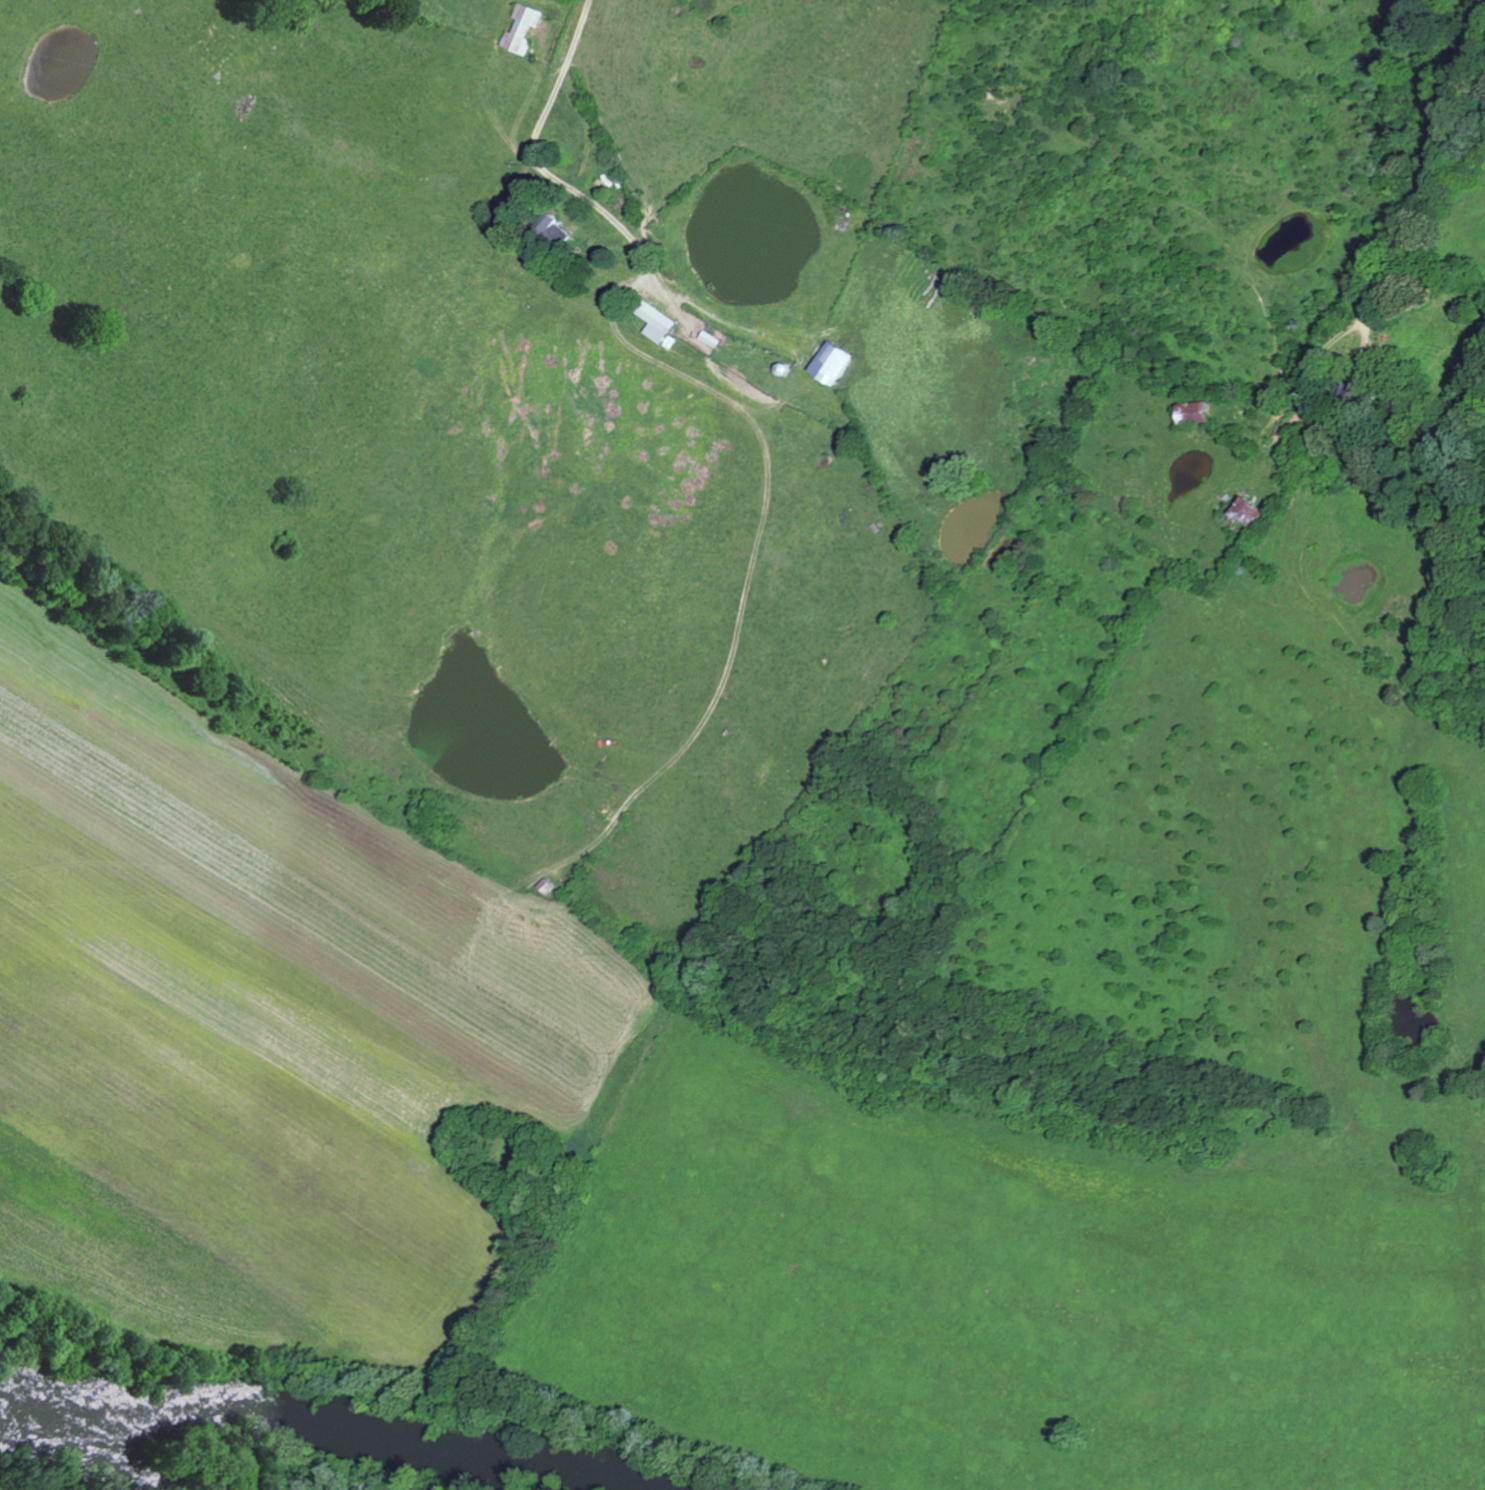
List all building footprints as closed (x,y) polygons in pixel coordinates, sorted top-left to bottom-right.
[(543,12),(518,3),(502,48),(526,56),(531,40),(524,38),(529,25),(537,28),(543,12)] [(674,322),(642,299),(632,312),(648,323),(641,332),(658,344),(674,322)] [(719,339),(702,330),(697,339),(715,347),(719,339)]
